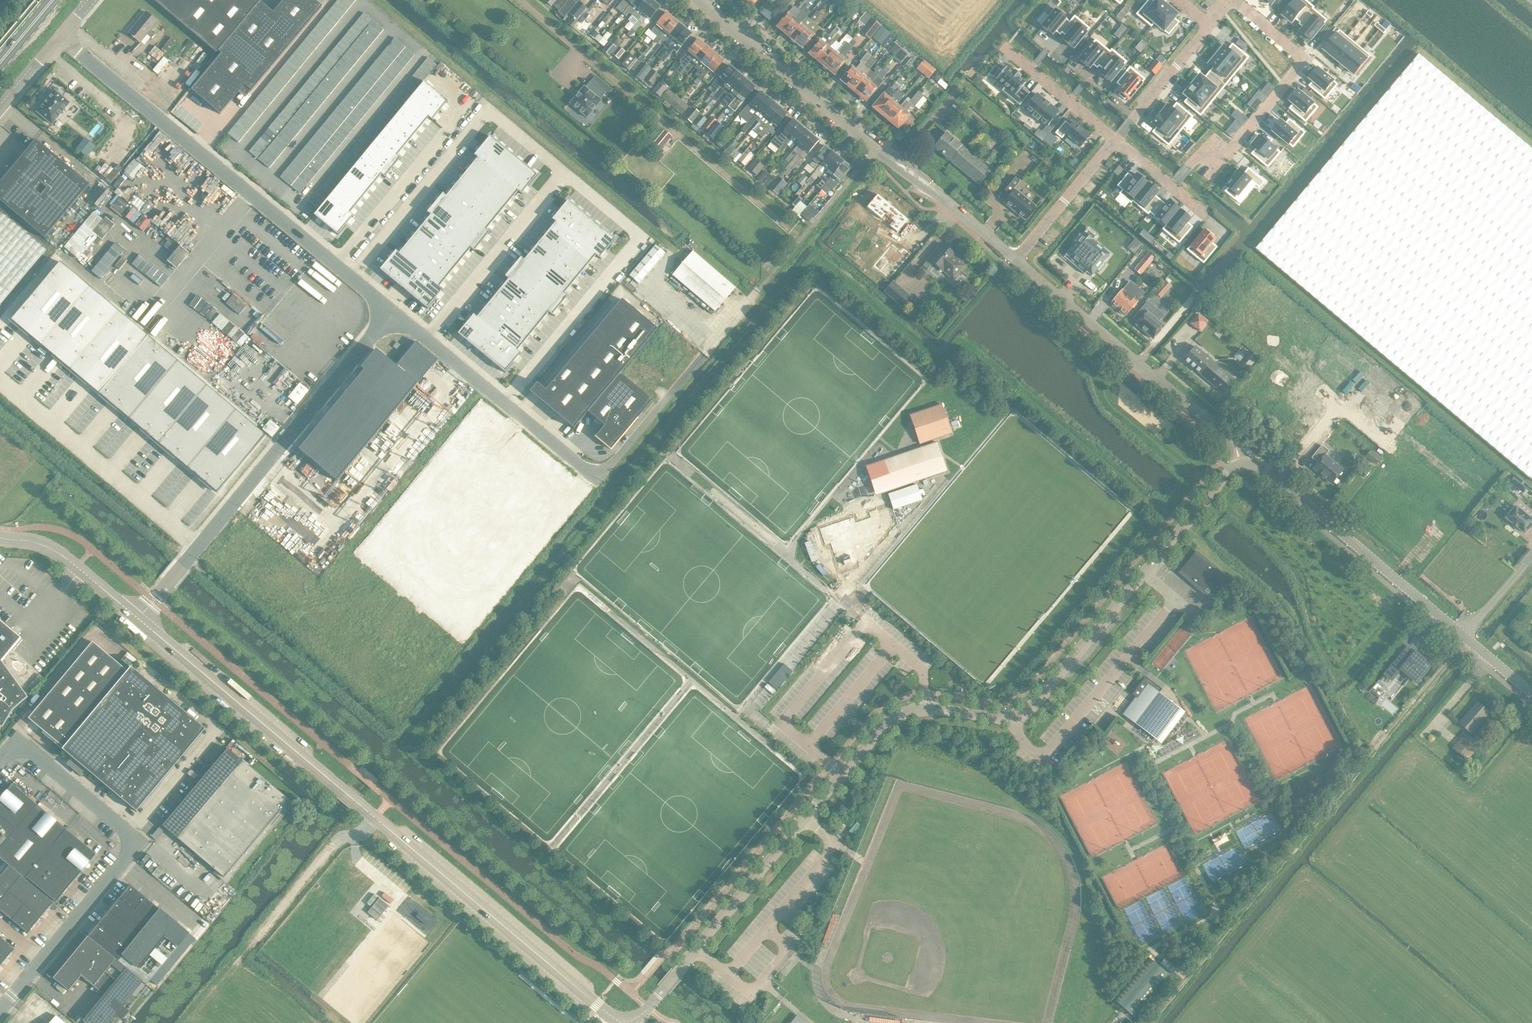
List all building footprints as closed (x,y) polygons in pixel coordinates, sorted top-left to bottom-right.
[(155,2),(216,53),(218,52),(222,55),(191,92),(220,117),(248,84),(254,89),(323,6),(316,0),(285,0),(274,13),(259,0),(156,0),(155,2)] [(335,4),(345,13),(349,8),(339,0),(338,0),(335,4)] [(349,8),(353,4),(348,0),(339,0),(349,8)] [(568,0),(558,0),(553,6),(559,11),(568,0)] [(564,18),(568,13),(576,4),(570,0),(568,0),(559,11),(558,12),(564,18)] [(634,0),(624,0),(616,9),(623,14),(634,0)] [(623,14),(626,17),(629,13),(632,16),(645,0),(634,0),(623,14)] [(632,16),(628,20),(634,25),(638,20),(638,21),(654,2),(652,0),(645,0),(632,16)] [(777,27),(784,33),(805,8),(804,8),(810,0),(804,0),(802,2),(801,2),(799,4),(801,5),(797,9),(794,7),(789,13),(777,27)] [(1136,14),(1151,27),(1154,23),(1167,6),(1164,4),(1166,2),(1163,0),(1157,0),(1155,2),(1152,0),(1148,0),(1136,14)] [(1283,15),(1293,23),(1296,19),(1300,23),(1301,23),(1313,8),(1314,7),(1306,0),(1295,0),(1283,15)] [(576,5),(576,4),(568,13),(577,21),(588,8),(579,1),(576,5)] [(759,10),(764,14),(772,5),(767,1),(759,10)] [(654,2),(638,21),(632,29),(636,32),(643,24),(641,23),(646,17),(650,19),(660,7),(654,2)] [(335,4),(331,9),(342,18),(345,13),(335,4)] [(1042,26),(1052,35),(1055,31),(1060,35),(1062,33),(1061,32),(1070,22),(1069,22),(1055,10),(1049,5),(1044,12),(1050,17),(1042,26)] [(1125,6),(1121,10),(1127,14),(1130,10),(1125,6)] [(1167,6),(1154,23),(1168,35),(1179,22),(1174,18),(1177,14),(1167,6)] [(783,12),(779,8),(772,16),(776,20),(783,12)] [(805,8),(784,33),(790,38),(807,17),(803,14),(807,10),(805,8)] [(1300,23),(1299,24),(1304,28),(1301,32),(1311,40),(1328,20),(1313,8),(1301,23),(1300,23)] [(331,9),(327,13),(338,22),(342,18),(331,9)] [(807,17),(790,38),(797,43),(821,14),(817,11),(810,20),(807,17)] [(652,30),(651,31),(657,37),(653,41),(654,42),(673,18),(666,12),(656,25),(657,25),(652,30)] [(139,43),(147,34),(152,38),(155,34),(150,30),(156,23),(143,13),(126,33),(139,43)] [(327,13),(323,18),(334,27),(338,22),(327,13)] [(364,13),(360,17),(369,25),(373,20),(364,13)] [(585,34),(596,21),(586,13),(575,26),(585,34)] [(862,17),(868,22),(871,17),(866,13),(862,17)] [(821,14),(797,43),(803,48),(815,35),(814,34),(820,28),(816,25),(824,17),(821,14)] [(1070,22),(1061,32),(1062,33),(1066,36),(1063,40),(1073,48),(1079,41),(1082,43),(1086,38),(1083,36),(1089,28),(1074,16),(1069,22),(1070,22)] [(360,17),(356,22),(365,30),(369,25),(360,17)] [(323,18),(319,23),(330,32),(334,27),(323,18)] [(673,18),(654,42),(655,43),(659,38),(664,42),(662,44),(679,23),(673,18)] [(870,39),(881,26),(872,19),(865,28),(863,27),(860,30),(870,39)] [(373,20),(369,25),(380,34),(384,29),(373,20)] [(356,22),(352,27),(362,34),(365,30),(356,22)] [(319,23),(316,27),(326,36),(330,32),(319,23)] [(679,23),(662,44),(664,46),(656,56),(660,59),(667,51),(686,29),(679,23)] [(369,25),(365,30),(376,38),(380,34),(369,25)] [(312,31),(312,32),(322,41),(323,40),(326,36),(316,27),(312,31)] [(352,27),(349,31),(358,39),(362,34),(352,27)] [(815,59),(842,28),(841,28),(840,30),(836,27),(829,36),(826,33),(809,54),(815,59)] [(842,28),(815,59),(821,64),(839,43),(836,41),(839,37),(845,31),(842,28)] [(686,29),(667,51),(670,54),(673,50),(676,52),(692,34),(686,29)] [(890,35),(891,34),(891,33),(888,36),(884,33),(885,32),(882,29),(881,30),(880,30),(873,37),(882,45),(886,40),(890,35)] [(365,30),(362,34),(372,43),(376,38),(365,30)] [(599,43),(603,38),(599,34),(599,33),(595,30),(590,36),(599,43)] [(1340,30),(1324,49),(1332,55),(1348,36),(1340,30)] [(349,31),(345,36),(354,44),(358,39),(349,31)] [(312,32),(308,37),(319,45),(322,41),(312,32)] [(607,32),(603,38),(607,41),(611,35),(607,32)] [(362,34),(358,39),(369,48),(372,43),(362,34)] [(345,36),(341,40),(350,48),(354,44),(345,36)] [(1348,36),(1332,55),(1340,62),(1355,43),(1348,36)] [(308,37),(304,41),(315,50),(319,45),(308,37)] [(395,38),(391,43),(401,51),(405,46),(395,38)] [(603,38),(599,43),(604,47),(608,42),(603,38)] [(358,39),(354,44),(365,52),(369,48),(358,39)] [(683,72),(705,45),(698,39),(688,51),(683,58),(681,58),(680,60),(680,66),(676,71),(680,74),(682,72),(683,72)] [(1240,39),(1236,43),(1244,50),(1248,45),(1240,39)] [(341,40),(337,45),(346,53),(350,48),(341,40)] [(1095,40),(1079,60),(1089,68),(1092,64),(1097,68),(1099,66),(1098,66),(1110,52),(1095,40)] [(1142,40),(1136,48),(1141,53),(1147,44),(1142,40)] [(304,41),(300,46),(311,55),(315,50),(304,41)] [(609,56),(616,48),(610,42),(603,50),(609,56)] [(391,43),(387,47),(397,56),(401,51),(391,43)] [(828,70),(849,45),(846,43),(842,46),(839,43),(821,64),(828,70)] [(1355,43),(1340,62),(1347,68),(1363,49),(1355,43)] [(354,44),(350,48),(361,57),(365,52),(354,44)] [(892,58),(893,58),(901,49),(895,44),(889,51),(894,55),(892,58)] [(1220,52),(1217,55),(1237,72),(1249,57),(1233,44),(1229,49),(1225,46),(1225,47),(1223,45),(1218,50),(1220,52)] [(334,49),(333,50),(342,57),(346,53),(337,45),(334,49)] [(696,69),(711,50),(705,45),(683,72),(686,74),(693,66),(696,69)] [(849,45),(828,70),(835,75),(849,59),(845,56),(852,48),(849,45)] [(300,46),(296,50),(307,59),(311,55),(300,46)] [(405,46),(401,51),(411,59),(415,55),(405,46)] [(616,48),(609,56),(611,54),(619,60),(626,52),(618,46),(616,48)] [(387,47),(383,52),(393,60),(397,56),(387,47)] [(350,48),(346,53),(357,62),(361,57),(350,48)] [(908,55),(901,49),(893,58),(900,64),(908,55)] [(1110,52),(1098,66),(1099,66),(1103,70),(1100,74),(1110,82),(1115,76),(1119,79),(1130,65),(1111,49),(1110,52)] [(1363,49),(1347,68),(1355,75),(1371,56),(1363,49)] [(296,50),(293,55),(303,64),(307,59),(296,50)] [(333,50),(329,54),(339,62),(342,57),(333,50)] [(695,83),(718,56),(711,50),(696,69),(698,71),(695,75),(698,77),(694,83),(695,83)] [(401,51),(397,56),(407,64),(411,59),(401,51)] [(383,52),(379,57),(389,65),(393,60),(383,52)] [(346,53),(342,57),(353,66),(357,62),(346,53)] [(631,69),(641,58),(640,57),(637,60),(629,53),(620,63),(629,70),(631,69)] [(847,86),(872,57),(867,53),(860,62),(861,63),(856,69),(852,66),(841,80),(847,86)] [(329,54),(326,59),(335,67),(339,62),(329,54)] [(293,55),(289,60),(300,69),(303,64),(293,55)] [(1160,55),(1148,69),(1155,74),(1166,60),(1160,55)] [(1213,68),(1209,73),(1225,86),(1237,72),(1217,55),(1209,65),(1213,68)] [(1257,249),(1531,479),(1531,149),(1419,55),(1257,249)] [(397,56),(393,60),(403,69),(407,64),(397,56)] [(718,56),(695,83),(698,86),(710,70),(714,73),(724,61),(718,56)] [(342,57),(339,62),(349,71),(353,66),(342,57)] [(379,57),(375,61),(385,70),(389,65),(379,57)] [(872,57),(847,86),(853,91),(865,77),(871,71),(869,70),(877,61),(872,57)] [(428,58),(424,62),(433,70),(437,65),(428,58)] [(641,58),(631,69),(635,73),(645,61),(641,58)] [(915,61),(911,58),(905,65),(909,68),(915,61)] [(326,59),(322,64),(331,71),(335,67),(326,59)] [(939,78),(943,74),(925,59),(918,67),(930,78),(934,73),(939,78)] [(289,60),(285,64),(296,73),(300,69),(289,60)] [(393,60),(389,65),(399,73),(403,69),(393,60)] [(375,61),(372,66),(382,74),(385,70),(375,61)] [(339,62),(335,67),(346,76),(349,71),(339,62)] [(424,62),(420,67),(429,75),(433,70),(424,62)] [(285,64),(281,69),(292,78),(296,73),(285,64)] [(322,64),(318,68),(327,76),(331,71),(322,64)] [(389,65),(385,70),(396,78),(399,73),(389,65)] [(646,65),(636,76),(642,81),(651,69),(646,65)] [(372,66),(368,71),(378,79),(382,74),(372,66)] [(713,99),(736,71),(730,66),(720,78),(718,77),(708,89),(712,93),(709,96),(713,99)] [(865,77),(853,91),(860,96),(880,72),(882,70),(877,66),(874,71),(875,72),(874,74),(871,71),(865,77)] [(335,67),(331,71),(342,80),(346,76),(335,67)] [(420,67),(416,72),(425,79),(429,75),(420,67)] [(999,69),(993,77),(997,80),(996,81),(998,82),(998,81),(1005,87),(1002,90),(1019,105),(1030,93),(1022,87),(1025,83),(1019,78),(1021,75),(1014,70),(1012,72),(1006,67),(1002,72),(999,69)] [(1130,67),(1116,83),(1121,87),(1118,91),(1120,93),(1119,95),(1124,100),(1126,98),(1128,99),(1145,80),(1130,67)] [(318,68),(314,73),(323,81),(327,76),(318,68)] [(1314,81),(1310,86),(1326,99),(1338,84),(1318,68),(1310,78),(1314,81)] [(281,69),(277,74),(288,82),(292,78),(281,69)] [(653,85),(660,76),(652,69),(644,79),(653,85)] [(385,70),(382,74),(392,83),(396,78),(385,70)] [(880,72),(860,96),(867,102),(884,82),(882,80),(886,75),(881,71),(882,70),(880,72)] [(331,71),(327,76),(338,85),(342,80),(331,71)] [(368,71),(364,75),(374,84),(378,79),(368,71)] [(733,89),(743,77),(736,71),(713,99),(717,102),(724,93),(729,86),(733,89)] [(416,72),(412,76),(422,84),(425,79),(416,72)] [(314,73),(310,78),(320,85),(323,81),(314,73)] [(1201,75),(1193,85),(1213,101),(1225,86),(1209,73),(1205,78),(1201,75)] [(277,74),(274,78),(284,87),(288,82),(277,74)] [(382,74),(378,79),(388,87),(392,83),(382,74)] [(364,75),(360,80),(370,88),(374,84),(364,75)] [(327,76),(323,81),(334,89),(338,85),(327,76)] [(412,76),(409,81),(418,89),(422,84),(412,76)] [(728,108),(749,82),(743,77),(733,89),(727,95),(733,101),(728,107),(728,108)] [(274,78),(270,83),(281,92),(284,87),(274,78)] [(310,78),(306,82),(316,90),(320,85),(310,78)] [(879,113),(898,89),(904,82),(899,78),(891,88),(890,87),(884,93),(873,108),(879,113)] [(378,79),(374,84),(384,92),(388,87),(378,79)] [(360,80),(356,84),(366,93),(370,88),(360,80)] [(652,90),(660,97),(669,88),(660,80),(652,90)] [(323,81),(320,85),(330,94),(334,89),(323,81)] [(409,81),(405,86),(414,93),(418,89),(409,81)] [(306,82),(303,87),(312,94),(316,90),(306,82)] [(424,82),(416,92),(440,111),(447,102),(439,95),(432,89),(431,89),(424,82)] [(749,82),(728,108),(734,113),(756,87),(749,82)] [(270,83),(266,87),(277,96),(281,92),(270,83)] [(356,84),(353,89),(363,97),(366,93),(356,84)] [(374,84),(370,88),(380,96),(384,92),(374,84)] [(320,85),(316,90),(327,99),(330,94),(320,85)] [(569,103),(587,118),(602,101),(584,85),(579,92),(577,91),(573,96),(574,97),(569,103)] [(1189,86),(1184,91),(1186,93),(1185,94),(1189,97),(1185,102),(1201,115),(1213,101),(1193,85),(1191,88),(1189,86)] [(405,86),(401,90),(410,98),(414,93),(405,86)] [(266,87),(262,92),(273,101),(277,96),(266,87)] [(303,87),(299,91),(308,99),(312,94),(303,87)] [(370,88),(366,93),(376,101),(380,96),(370,88)] [(353,89),(349,94),(359,102),(363,97),(353,89)] [(665,107),(675,95),(669,89),(662,97),(667,102),(664,105),(665,107)] [(898,89),(879,113),(885,118),(897,104),(905,95),(898,89)] [(316,90),(312,94),(323,103),(327,99),(316,90)] [(401,90),(397,95),(406,102),(410,98),(401,90)] [(1295,91),(1290,97),(1292,98),(1290,100),(1294,104),(1290,109),(1306,122),(1318,107),(1298,90),(1297,92),(1295,91)] [(55,91),(37,112),(52,124),(70,103),(55,91)] [(299,91),(295,96),(304,104),(308,99),(299,91)] [(911,100),(891,123),(898,129),(900,126),(905,131),(915,120),(910,116),(910,115),(907,112),(911,106),(914,108),(924,96),(918,91),(916,94),(911,100)] [(262,92),(258,97),(269,106),(273,101),(262,92)] [(416,92),(408,101),(416,107),(423,114),(428,118),(432,121),(440,111),(416,92)] [(366,93),(363,97),(373,106),(376,101),(366,93)] [(741,130),(768,98),(762,93),(752,105),(755,107),(731,135),(735,138),(741,130)] [(312,94),(308,99),(319,108),(323,103),(312,94)] [(349,94),(345,98),(355,107),(359,102),(349,94)] [(1037,94),(1025,108),(1033,115),(1032,116),(1038,121),(1038,120),(1046,126),(1043,129),(1048,134),(1052,129),(1048,125),(1057,113),(1052,109),(1054,108),(1049,104),(1050,104),(1049,103),(1049,104),(1046,101),(1046,100),(1045,101),(1037,94)] [(397,95),(393,99),(403,107),(406,102),(397,95)] [(674,108),(681,100),(675,95),(665,107),(667,108),(670,105),(674,108)] [(295,96),(291,101),(300,108),(304,104),(295,96)] [(258,97),(254,101),(265,110),(269,106),(258,97)] [(363,97),(359,102),(369,110),(373,106),(363,97)] [(897,104),(885,118),(891,123),(911,100),(907,97),(899,106),(897,104)] [(345,98),(341,103),(351,111),(355,107),(345,98)] [(759,123),(775,104),(768,98),(741,130),(745,134),(756,121),(759,123)] [(1254,98),(1248,105),(1255,111),(1261,104),(1254,98)] [(308,99),(304,104),(315,113),(319,108),(308,99)] [(393,99),(389,104),(399,112),(403,107),(393,99)] [(681,100),(674,108),(682,115),(688,107),(681,100)] [(254,101),(251,106),(261,115),(265,110),(254,101)] [(291,101),(287,105),(297,113),(300,108),(291,101)] [(408,101),(402,109),(422,125),(428,118),(423,114),(416,107),(408,101)] [(359,102),(355,107),(365,115),(369,110),(359,102)] [(341,103),(337,108),(347,116),(351,111),(341,103)] [(1169,105),(1161,114),(1181,131),(1193,116),(1177,103),(1173,108),(1169,105)] [(304,104),(300,108),(311,117),(315,113),(304,104)] [(389,104),(386,109),(395,116),(399,112),(389,104)] [(759,135),(781,109),(775,104),(759,123),(761,125),(755,132),(759,135)] [(287,105),(284,110),(293,118),(297,113),(287,105)] [(251,106),(247,111),(258,119),(261,115),(251,106)] [(355,107),(351,111),(361,120),(365,115),(355,107)] [(692,107),(684,117),(692,124),(701,114),(692,107)] [(300,108),(297,113),(307,122),(311,117),(300,108)] [(337,108),(333,112),(344,121),(347,116),(337,108)] [(386,109),(382,113),(391,121),(395,116),(386,109)] [(402,109),(396,116),(416,133),(422,125),(402,109)] [(781,109),(759,135),(762,138),(768,132),(772,136),(775,132),(774,131),(788,114),(781,109)] [(284,110),(280,115),(289,122),(293,118),(284,110)] [(247,111),(243,115),(254,124),(258,119),(247,111)] [(351,111),(347,116),(357,124),(361,120),(351,111)] [(333,112),(330,117),(340,125),(344,121),(333,112)] [(297,113),(293,118),(304,126),(307,122),(297,113)] [(382,113),(378,118),(387,126),(391,121),(382,113)] [(1157,127),(1153,132),(1169,146),(1181,131),(1161,114),(1153,124),(1157,127)] [(1242,114),(1237,120),(1243,125),(1248,119),(1242,114)] [(243,115),(239,120),(250,129),(254,124),(243,115)] [(280,115),(276,119),(285,127),(289,122),(280,115)] [(707,120),(701,115),(694,123),(700,128),(707,120)] [(347,116),(344,121),(354,129),(357,124),(347,116)] [(396,116),(389,124),(410,141),(416,133),(396,116)] [(330,117),(326,122),(336,130),(340,125),(330,117)] [(713,117),(704,128),(708,131),(717,121),(713,117)] [(293,118),(289,122),(300,131),(304,126),(293,118)] [(378,118),(374,123),(383,130),(387,126),(378,118)] [(276,119),(272,124),(281,131),(285,127),(276,119)] [(1282,121),(1273,131),(1293,147),(1306,132),(1290,119),(1285,124),(1282,121)] [(239,120),(235,124),(246,133),(250,129),(239,120)] [(779,150),(800,125),(794,120),(783,132),(783,131),(778,138),(776,136),(770,143),(779,150)] [(344,121),(340,125),(350,133),(354,129),(344,121)] [(289,122),(285,127),(296,136),(300,131),(289,122)] [(326,122),(322,126),(332,134),(336,130),(326,122)] [(709,131),(706,134),(713,139),(723,127),(717,122),(709,131)] [(374,123),(370,127),(380,135),(383,130),(374,123)] [(1065,123),(1056,134),(1062,139),(1065,135),(1081,148),(1090,136),(1074,123),(1070,127),(1065,123)] [(235,124),(232,129),(242,138),(246,133),(235,124)] [(272,124),(268,128),(278,136),(281,131),(272,124)] [(389,124),(383,132),(403,148),(410,141),(389,124)] [(340,125),(336,130),(346,138),(350,133),(340,125)] [(800,125),(779,150),(782,153),(788,146),(791,149),(796,142),(806,130),(800,125)] [(322,126),(318,131),(328,139),(332,134),(322,126)] [(285,127),(281,131),(292,140),(296,136),(285,127)] [(370,127),(367,132),(376,140),(380,135),(370,127)] [(268,128),(265,133),(274,141),(278,136),(268,128)] [(1230,128),(1227,132),(1233,137),(1237,133),(1230,128)] [(232,129),(228,134),(239,143),(242,138),(232,129)] [(666,129),(652,145),(659,151),(673,135),(666,129)] [(336,130),(332,134),(342,143),(346,138),(336,130)] [(789,163),(813,135),(806,130),(796,142),(799,145),(794,151),(786,160),(789,163)] [(281,131),(278,136),(288,145),(292,140),(281,131)] [(318,131),(314,135),(324,144),(328,139),(318,131)] [(367,132),(363,136),(372,144),(376,140),(367,132)] [(383,132),(377,139),(397,156),(403,148),(383,132)] [(265,133),(261,138),(270,145),(274,141),(265,133)] [(980,185),(992,171),(947,133),(935,148),(980,185)] [(332,134),(328,139),(338,147),(342,143),(332,134)] [(314,135),(311,140),(321,148),(324,144),(314,135)] [(813,135),(789,163),(790,163),(785,169),(790,173),(802,158),(800,156),(805,150),(808,153),(819,140),(813,135)] [(278,136),(274,141),(285,150),(288,145),(278,136)] [(363,136),(359,141),(368,149),(372,144),(363,136)] [(1256,149),(1252,154),(1268,167),(1281,152),(1261,136),(1252,146),(1256,149)] [(490,137),(482,146),(491,153),(498,144),(490,137)] [(261,138),(257,142),(266,150),(270,145),(261,138)] [(328,139),(324,144),(334,152),(338,147),(328,139)] [(377,139),(369,149),(393,168),(401,159),(397,156),(377,139)] [(46,240),(90,185),(89,184),(85,189),(63,171),(67,166),(36,140),(22,157),(29,163),(0,199),(0,201),(46,240)] [(311,140),(307,145),(317,153),(321,148),(311,140)] [(720,140),(717,145),(722,150),(726,145),(720,140)] [(274,141),(270,145),(281,154),(285,150),(274,141)] [(359,141),(355,146),(364,153),(368,149),(359,141)] [(257,142),(253,147),(262,155),(266,150),(257,142)] [(997,150),(996,151),(996,152),(997,152),(997,153),(998,153),(999,154),(1000,154),(1000,155),(1001,155),(1002,156),(1003,156),(1003,155),(1004,155),(1004,154),(1005,154),(1005,153),(1006,152),(1006,150),(1006,149),(1007,149),(1006,149),(1007,148),(1007,147),(1006,146),(1005,145),(1004,145),(1004,144),(1003,144),(1003,143),(1002,143),(1001,145),(1000,146),(999,147),(998,148),(998,149),(997,149),(997,150)] [(324,144),(321,148),(331,157),(334,152),(324,144)] [(491,153),(483,162),(490,169),(506,150),(498,144),(491,153)] [(270,145),(266,150),(277,159),(281,154),(270,145)] [(307,145),(303,149),(313,158),(317,153),(307,145)] [(355,146),(351,150),(361,158),(364,153),(355,146)] [(482,146),(474,156),(478,158),(483,162),(491,153),(482,146)] [(816,170),(832,152),(825,146),(817,156),(817,155),(816,155),(815,155),(814,155),(813,156),(813,157),(813,158),(813,159),(814,160),(810,165),(816,170)] [(253,147),(249,152),(258,159),(262,155),(253,147)] [(321,148),(317,153),(327,161),(331,157),(321,148)] [(303,149),(299,154),(309,162),(313,158),(303,149)] [(369,149),(361,158),(381,175),(385,178),(393,168),(369,149)] [(738,160),(745,166),(754,155),(746,149),(738,160)] [(266,150),(262,155),(273,163),(277,159),(266,150)] [(351,150),(347,155),(357,163),(361,158),(351,150)] [(506,150),(490,169),(498,175),(514,156),(506,150)] [(734,159),(739,153),(735,150),(730,156),(734,159)] [(832,152),(816,170),(816,171),(810,177),(815,181),(820,174),(819,173),(825,167),(828,169),(838,157),(832,152)] [(317,153),(313,158),(323,166),(327,161),(317,153)] [(299,154),(295,159),(305,167),(309,162),(299,154)] [(262,155),(258,159),(269,168),(273,163),(262,155)] [(347,155),(344,160),(353,167),(357,163),(347,155)] [(514,156),(498,175),(506,181),(521,163),(514,156)] [(838,157),(828,169),(831,171),(825,178),(825,177),(817,186),(822,189),(829,181),(845,162),(838,157)] [(313,158),(309,162),(319,171),(323,166),(313,158)] [(361,158),(355,166),(375,183),(381,175),(361,158)] [(478,158),(472,166),(492,183),(498,175),(490,169),(483,162),(478,158)] [(295,159),(291,163),(302,171),(305,167),(295,159)] [(755,159),(748,168),(756,176),(764,167),(755,159)] [(344,160),(340,164),(349,172),(353,167),(344,160)] [(309,162),(305,167),(315,175),(319,171),(309,162)] [(829,181),(822,189),(821,190),(826,195),(831,189),(833,191),(839,183),(840,184),(846,177),(845,176),(852,168),(845,162),(829,181)] [(291,163),(288,168),(298,176),(302,171),(291,163)] [(521,163),(506,181),(513,188),(521,178),(529,169),(521,163)] [(340,164),(336,169),(345,177),(349,172),(340,164)] [(355,166),(349,173),(369,190),(375,183),(355,166)] [(472,166),(465,174),(485,190),(492,183),(472,166)] [(1119,166),(1113,172),(1118,176),(1123,170),(1119,166)] [(305,167),(302,171),(312,180),(315,175),(305,167)] [(288,168),(284,172),(294,181),(298,176),(288,168)] [(1229,188),(1226,191),(1235,199),(1251,181),(1260,188),(1265,182),(1249,168),(1245,173),(1241,170),(1227,186),(1229,188)] [(336,169),(332,174),(341,181),(345,177),(336,169)] [(529,169),(521,178),(529,185),(537,176),(529,169)] [(762,173),(758,178),(763,182),(767,177),(769,174),(764,170),(762,173)] [(302,171),(298,176),(308,184),(312,180),(302,171)] [(284,172),(280,177),(290,185),(294,181),(284,172)] [(349,173),(342,181),(363,198),(369,190),(349,173)] [(1128,173),(1117,186),(1122,190),(1119,194),(1131,203),(1132,201),(1147,183),(1136,174),(1133,178),(1128,173)] [(332,174),(328,178),(338,186),(341,181),(332,174)] [(465,174),(459,181),(479,198),(485,190),(465,174)] [(802,186),(809,179),(804,174),(797,182),(802,186)] [(498,175),(492,183),(512,199),(518,192),(513,188),(506,181),(498,175)] [(298,176),(294,181),(304,189),(308,184),(298,176)] [(778,196),(787,184),(777,176),(768,188),(769,188),(766,191),(774,198),(777,195),(778,196)] [(1012,176),(1002,188),(1009,194),(1010,194),(1012,195),(1005,203),(1025,220),(1036,207),(1014,189),(1019,182),(1012,176)] [(768,177),(763,183),(768,187),(773,181),(768,177)] [(328,178),(325,183),(334,190),(338,186),(328,178)] [(521,178),(513,188),(518,192),(522,195),(529,185),(521,178)] [(294,181),(290,185),(300,194),(304,189),(294,181)] [(342,181),(336,189),(356,205),(363,198),(342,181)] [(459,181),(453,189),(473,206),(479,198),(459,181)] [(325,183),(321,187),(330,195),(334,190),(325,183)] [(492,183),(485,190),(506,207),(512,199),(492,183)] [(1147,183),(1132,201),(1148,215),(1150,213),(1160,200),(1155,196),(1158,192),(1147,183)] [(321,187),(317,192),(326,200),(330,195),(321,187)] [(336,189),(330,196),(338,203),(345,209),(350,213),(356,205),(336,189)] [(453,189),(447,196),(467,213),(473,206),(453,189)] [(485,190),(479,198),(499,215),(506,207),(485,190)] [(317,192),(313,197),(322,204),(326,200),(317,192)] [(877,193),(866,207),(897,233),(908,220),(878,193),(877,193)] [(443,194),(435,203),(459,223),(467,213),(447,196),(443,194)] [(796,195),(790,202),(795,207),(801,199),(796,195)] [(330,196),(314,215),(322,222),(338,203),(330,196)] [(313,197),(309,201),(319,209),(322,204),(313,197)] [(479,198),(473,206),(493,222),(499,215),(479,198)] [(1160,200),(1150,213),(1165,226),(1166,226),(1179,210),(1168,201),(1165,204),(1160,200)] [(800,201),(792,211),(793,212),(794,213),(796,215),(797,216),(798,216),(799,217),(799,216),(800,215),(801,214),(805,209),(807,207),(807,206),(805,205),(800,201)] [(569,202),(562,211),(569,217),(577,208),(569,202)] [(338,203),(322,222),(329,228),(337,218),(345,209),(338,203)] [(435,203),(428,213),(431,216),(451,232),(459,223),(435,203)] [(473,206),(467,213),(487,230),(493,222),(473,206)] [(577,208),(569,217),(576,223),(584,214),(577,208)] [(1165,226),(1162,229),(1179,243),(1192,227),(1187,223),(1190,219),(1185,215),(1187,213),(1181,208),(1180,210),(1179,210),(1166,226),(1165,226)] [(345,209),(337,218),(345,225),(353,216),(350,213),(345,209)] [(809,222),(814,216),(805,209),(801,214),(809,222)] [(560,210),(552,219),(556,222),(561,226),(568,232),(576,239),(584,229),(576,223),(569,217),(562,211),(560,210)] [(11,220),(0,211),(0,305),(0,306),(47,251),(27,234),(11,220)] [(467,213),(459,223),(482,242),(490,233),(487,230),(467,213)] [(584,214),(576,223),(584,229),(591,220),(584,214)] [(431,216),(425,223),(445,240),(451,232),(431,216)] [(337,218),(329,228),(338,235),(345,225),(337,218)] [(591,220),(584,229),(591,236),(599,226),(591,220)] [(556,222),(550,230),(570,246),(576,239),(568,232),(561,226),(556,222)] [(425,223),(418,231),(438,247),(445,240),(425,223)] [(459,223),(451,232),(471,249),(474,252),(482,242),(459,223)] [(599,226),(591,236),(599,242),(607,233),(599,226)] [(584,229),(576,239),(584,245),(591,251),(596,256),(600,258),(607,249),(599,242),(591,236),(584,229)] [(1087,229),(1066,255),(1077,264),(1075,267),(1084,274),(1086,272),(1092,276),(1097,270),(1100,272),(1110,259),(1091,243),(1096,236),(1087,229)] [(550,230),(543,237),(563,254),(570,246),(550,230)] [(1203,230),(1187,249),(1203,263),(1217,247),(1212,243),(1215,239),(1213,237),(1214,235),(1207,230),(1206,232),(1203,230)] [(418,231),(412,239),(432,255),(438,247),(418,231)] [(451,232),(445,240),(465,257),(471,249),(451,232)] [(607,233),(599,242),(607,249),(615,239),(607,233)] [(543,237),(537,245),(557,262),(563,254),(543,237)] [(412,239),(406,246),(426,263),(432,255),(412,239)] [(576,239),(570,246),(590,263),(596,256),(591,251),(584,245),(576,239)] [(1134,239),(1127,248),(1134,254),(1142,245),(1134,239)] [(445,240),(438,247),(459,264),(465,257),(445,240)] [(934,263),(944,272),(953,280),(965,266),(956,257),(957,257),(942,244),(929,259),(923,266),(928,270),(934,263)] [(169,260),(174,264),(179,259),(181,261),(189,252),(181,245),(169,260)] [(537,245),(531,253),(551,269),(557,262),(537,245)] [(656,245),(629,276),(639,284),(665,253),(656,245)] [(406,246),(400,254),(420,270),(426,263),(406,246)] [(570,246),(563,254),(584,271),(590,263),(570,246)] [(438,247),(432,255),(452,272),(459,264),(438,247)] [(396,251),(388,260),(412,280),(420,270),(400,254),(396,251)] [(693,251),(672,276),(715,312),(736,287),(693,251)] [(531,253),(524,260),(545,277),(551,269),(531,253)] [(563,254),(557,262),(577,278),(584,271),(563,254)] [(432,255),(426,263),(446,279),(452,272),(432,255)] [(521,258),(513,267),(537,286),(545,277),(524,260),(521,258)] [(1134,269),(1141,275),(1149,264),(1150,263),(1143,258),(1134,269)] [(388,260),(380,270),(404,289),(412,280),(388,260)] [(61,262),(12,321),(100,395),(149,336),(61,262)] [(557,262),(551,269),(571,286),(577,278),(557,262)] [(426,263),(420,270),(440,287),(446,279),(426,263)] [(883,265),(876,274),(889,284),(896,274),(883,265)] [(513,267),(506,277),(509,279),(529,296),(537,286),(513,267)] [(551,269),(545,277),(565,293),(571,286),(551,269)] [(420,270),(412,280),(435,299),(443,290),(440,287),(420,270)] [(545,277),(537,286),(560,306),(568,296),(565,293),(545,277)] [(509,279),(503,287),(523,303),(529,296),(509,279)] [(1155,289),(1161,296),(1174,286),(1168,279),(1155,289)] [(412,280),(404,289),(427,309),(435,299),(412,280)] [(1138,302),(1137,301),(1144,293),(1130,281),(1123,289),(1124,290),(1112,304),(1126,316),(1138,302)] [(902,307),(911,297),(893,282),(884,292),(902,307)] [(537,286),(529,296),(549,313),(552,315),(560,306),(537,286)] [(503,287),(496,295),(516,311),(523,303),(503,287)] [(132,303),(142,311),(153,296),(143,288),(132,303)] [(197,307),(203,298),(194,291),(188,300),(197,307)] [(496,295),(490,302),(510,319),(516,311),(496,295)] [(529,296),(523,303),(543,320),(549,313),(529,296)] [(537,383),(530,392),(573,428),(574,429),(588,412),(620,373),(657,329),(622,300),(582,348),(549,387),(546,390),(537,383)] [(1103,300),(1090,312),(1096,318),(1109,306),(1103,300)] [(490,302),(484,310),(504,326),(510,319),(490,302)] [(1158,312),(1147,302),(1142,307),(1148,312),(1137,326),(1153,339),(1165,325),(1154,316),(1158,312)] [(523,303),(516,311),(537,328),(543,320),(523,303)] [(484,310),(478,317),(498,334),(504,326),(484,310)] [(516,311),(510,319),(530,335),(537,328),(516,311)] [(474,314),(466,324),(474,331),(482,337),(490,343),(498,334),(478,317),(474,314)] [(1189,324),(1199,332),(1207,322),(1197,314),(1189,324)] [(510,319),(504,326),(524,343),(530,335),(510,319)] [(466,324),(458,333),(467,340),(474,331),(466,324)] [(504,326),(498,334),(518,351),(524,343),(504,326)] [(474,331),(467,340),(474,347),(482,337),(474,331)] [(498,334),(490,343),(497,350),(505,356),(513,363),(521,353),(518,351),(498,334)] [(149,336),(100,395),(217,493),(266,435),(149,336)] [(482,337),(474,347),(482,353),(490,343),(482,337)] [(364,371),(299,450),(337,481),(438,360),(416,342),(396,366),(376,350),(361,368),(364,371)] [(490,343),(482,353),(489,359),(497,350),(490,343)] [(1184,361),(1200,374),(1223,394),(1235,380),(1195,347),(1184,361)] [(497,350),(489,359),(497,366),(505,356),(497,350)] [(505,356),(497,366),(505,373),(513,363),(505,356)] [(1268,371),(1265,374),(1271,379),(1274,375),(1268,371)] [(652,399),(620,373),(589,413),(604,426),(595,437),(611,450),(652,399)] [(1337,420),(1348,407),(1317,381),(1306,394),(1337,420)] [(1374,392),(1363,405),(1368,409),(1366,411),(1378,421),(1380,418),(1385,422),(1394,411),(1406,421),(1423,401),(1405,386),(1391,403),(1380,394),(1379,396),(1374,392)] [(941,404),(910,415),(920,444),(951,433),(941,404)] [(481,421),(384,538),(420,568),(422,566),(447,587),(455,578),(429,557),(505,465),(531,486),(539,477),(513,455),(517,451),(508,443),(516,433),(496,417),(488,427),(481,421)] [(271,419),(264,428),(273,435),(280,426),(271,419)] [(872,464),(867,466),(875,495),(882,493),(947,471),(937,442),(872,464)] [(1332,484),(1343,470),(1326,456),(1329,452),(1322,446),(1312,458),(1319,463),(1313,469),(1332,484)] [(1365,456),(1376,465),(1381,458),(1370,450),(1365,456)] [(1516,474),(1511,483),(1526,492),(1531,483),(1516,474)] [(917,485),(888,494),(893,510),(922,500),(921,497),(925,496),(923,488),(918,490),(917,485)] [(887,505),(817,527),(832,573),(867,562),(895,530),(887,505)] [(1526,534),(1531,526),(1531,519),(1517,507),(1508,519),(1515,524),(1514,525),(1515,525),(1518,527),(1518,528),(1519,529),(1519,528),(1526,534)] [(1228,578),(1197,553),(1179,574),(1201,592),(1205,587),(1214,594),(1228,578)] [(22,639),(0,620),(0,664),(22,639)] [(63,750),(129,672),(92,641),(28,718),(44,731),(42,733),(63,750)] [(1378,681),(1376,683),(1384,690),(1386,688),(1399,672),(1408,679),(1411,676),(1417,682),(1429,668),(1422,663),(1423,662),(1413,654),(1412,656),(1405,650),(1378,681)] [(122,664),(130,670),(138,658),(130,652),(122,664)] [(793,672),(785,664),(784,664),(768,682),(769,683),(778,690),(793,672)] [(133,667),(129,672),(63,750),(138,812),(207,729),(133,667)] [(22,690),(15,680),(11,682),(0,674),(0,710),(14,694),(15,695),(22,690)] [(1163,690),(1146,678),(1133,696),(1136,698),(1122,715),(1129,721),(1130,719),(1153,737),(1175,707),(1159,695),(1163,690)] [(1473,734),(1491,713),(1478,702),(1460,723),(1473,734)] [(1466,733),(1453,747),(1468,760),(1476,751),(1480,746),(1469,737),(1466,733)] [(228,749),(163,826),(177,838),(227,880),(292,802),(228,749)] [(67,829),(56,820),(54,823),(46,817),(48,814),(13,784),(7,792),(9,794),(3,802),(0,799),(0,800),(0,859),(9,866),(0,877),(0,910),(28,934),(54,903),(26,879),(27,877),(56,902),(83,871),(80,868),(87,861),(89,863),(96,854),(67,829)] [(857,822),(849,831),(853,834),(860,826),(857,822)] [(159,827),(151,836),(155,840),(164,830),(159,827)] [(131,885),(88,937),(147,986),(151,981),(156,985),(157,986),(196,939),(195,938),(190,934),(131,885)] [(379,898),(368,912),(377,920),(389,906),(379,898)] [(2,965),(15,949),(0,937),(0,963),(2,965)] [(54,978),(69,991),(82,976),(94,986),(106,996),(86,1022),(84,1020),(83,1021),(86,1022),(116,1022),(120,1019),(128,1009),(147,986),(88,937),(87,938),(54,978)] [(1187,972),(1178,964),(1174,968),(1176,969),(1172,973),(1180,980),(1187,972)]
